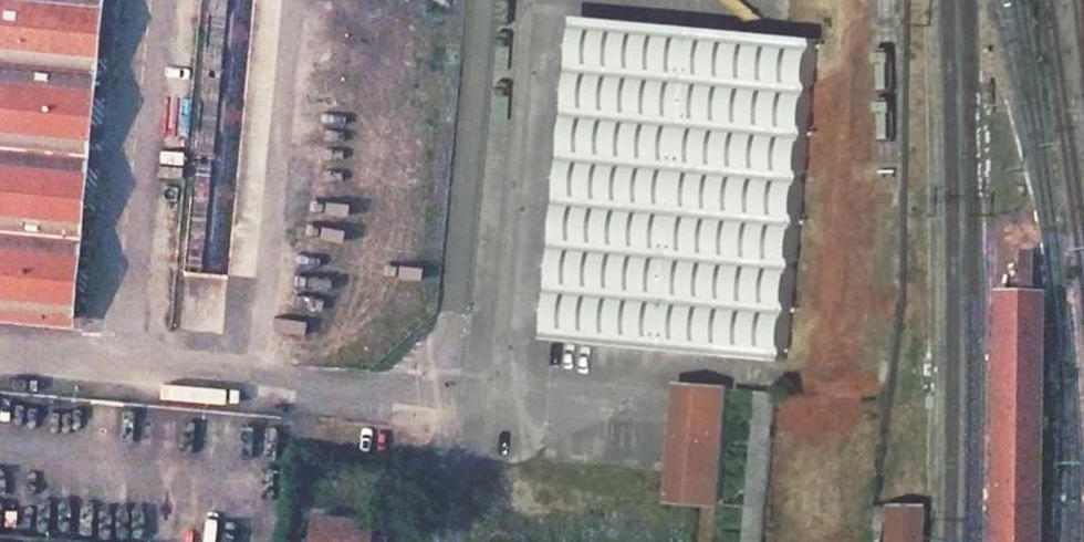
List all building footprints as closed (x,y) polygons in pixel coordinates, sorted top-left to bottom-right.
[(73,319),(103,0),(0,0),(0,312),(73,319)] [(815,40),(581,14),(552,339),(785,361),(815,40)] [(993,541),(1038,541),(1042,294),(997,293),(993,541)] [(729,388),(681,384),(671,500),(718,504),(729,388)] [(759,391),(746,541),(763,541),(776,393),(759,391)] [(904,507),(903,541),(928,541),(928,508),(904,507)] [(315,514),(312,541),(386,541),(387,539),(371,536),(373,520),(315,514)]
